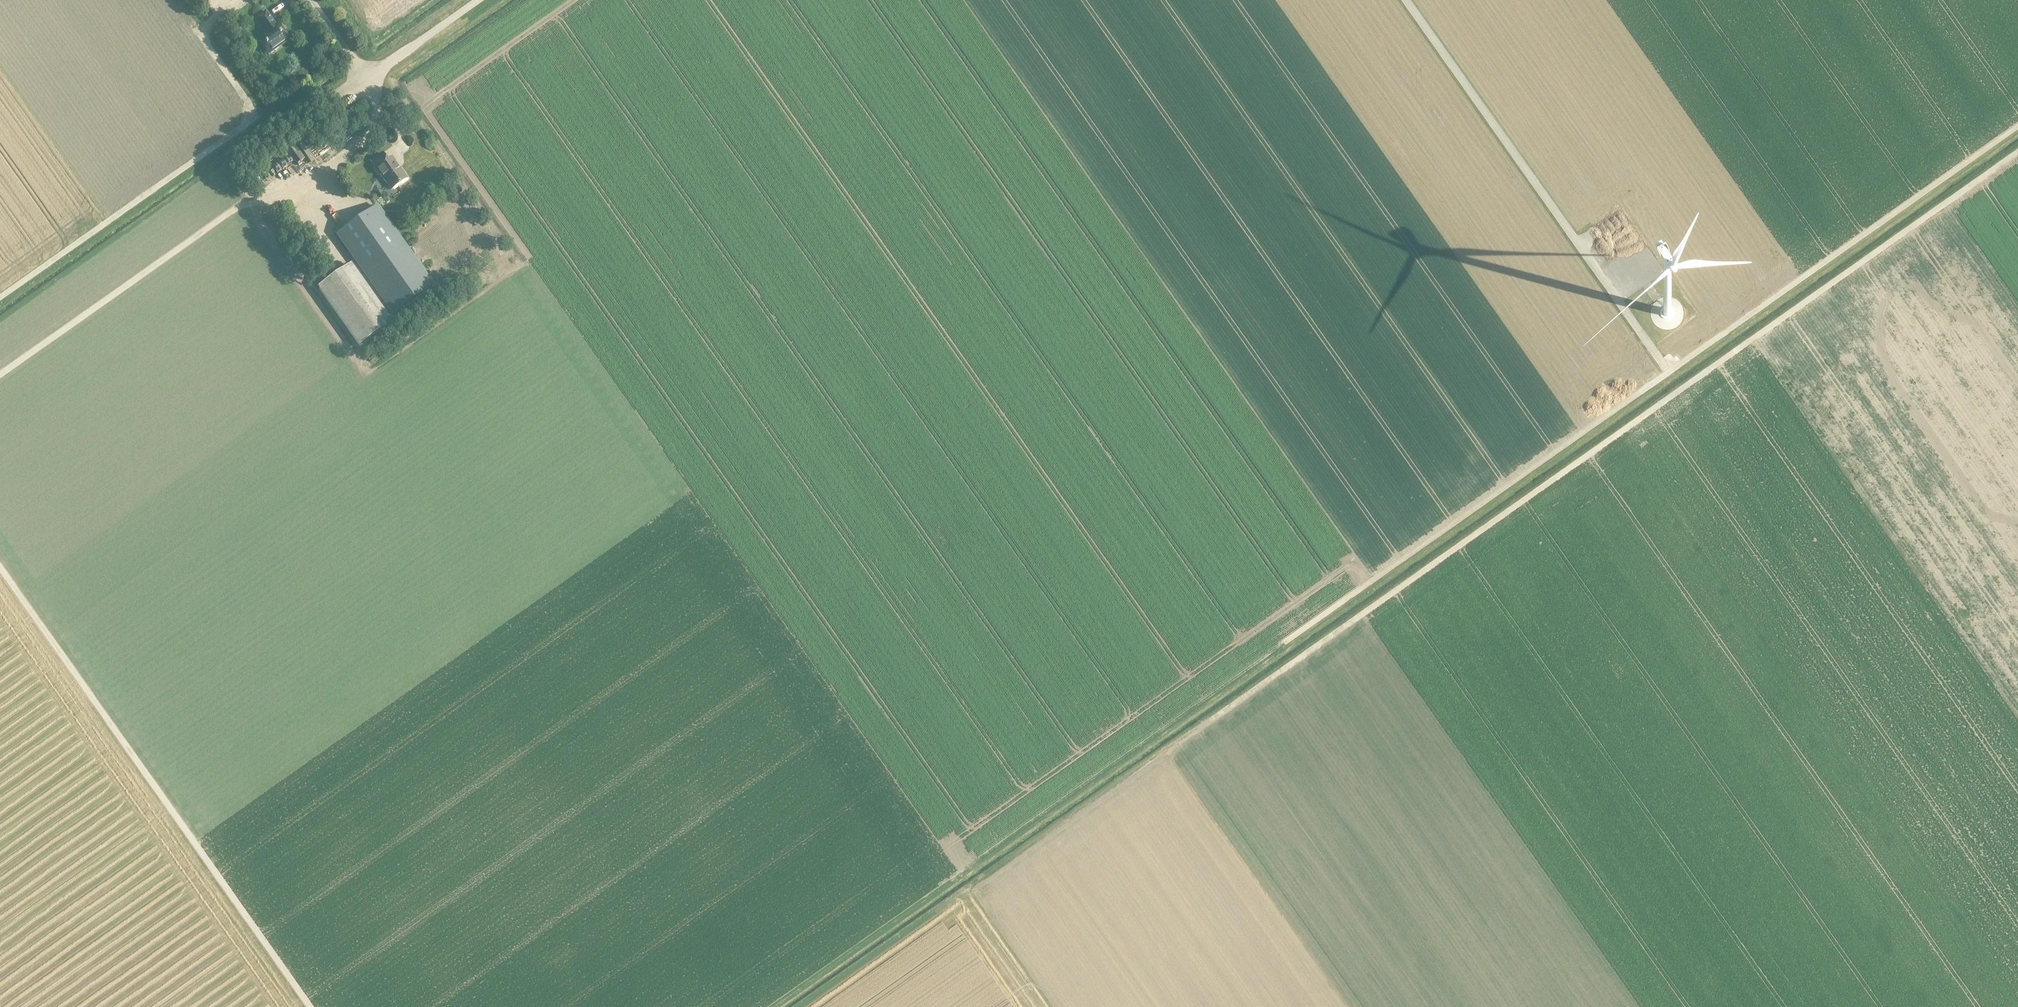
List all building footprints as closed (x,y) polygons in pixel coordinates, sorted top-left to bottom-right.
[(262,45),(269,55),(278,48),(277,46),(288,38),(283,31),(281,32),(266,12),(256,19),(266,33),(260,38),(263,43),(262,45)] [(306,166),(309,164),(302,153),(299,155),(306,166)] [(388,161),(382,154),(371,161),(376,167),(374,168),(379,175),(381,174),(383,176),(382,177),(386,184),(387,183),(391,189),(407,178),(400,169),(400,168),(399,169),(392,158),(388,161)] [(338,235),(394,314),(434,286),(378,206),(338,235)] [(393,323),(352,265),(319,289),(360,346),(393,323)] [(1663,313),(1663,314),(1663,315),(1664,316),(1664,317),(1665,317),(1665,318),(1666,318),(1667,318),(1668,318),(1669,318),(1670,317),(1671,317),(1671,316),(1672,315),(1672,314),(1672,313),(1671,312),(1671,311),(1671,310),(1670,310),(1669,310),(1668,309),(1667,309),(1666,309),(1665,310),(1664,310),(1664,311),(1663,311),(1663,312),(1663,313)]
